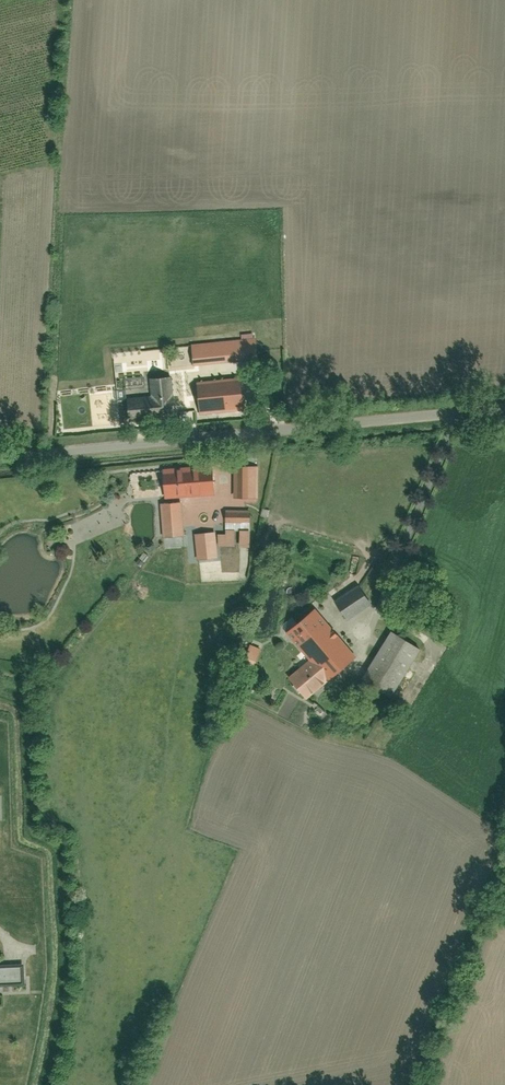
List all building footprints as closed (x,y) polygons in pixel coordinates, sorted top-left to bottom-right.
[(192,345),(194,366),(261,361),(259,339),(192,345)] [(147,387),(146,376),(128,377),(129,388),(147,387)] [(128,398),(130,425),(180,421),(176,377),(151,379),(153,396),(128,398)] [(196,384),(199,414),(247,410),(244,380),(196,384)] [(118,398),(128,397),(128,389),(118,389),(118,398)] [(217,466),(164,471),(166,499),(219,495),(217,466)] [(262,469),(235,468),(234,499),(261,499),(262,469)] [(184,501),(162,503),(164,538),(187,536),(184,501)] [(253,509),(226,508),(226,522),(253,522),(253,509)] [(219,530),(195,532),(198,561),(221,559),(219,530)] [(360,582),(334,599),(351,625),(377,608),(360,582)] [(319,606),(287,632),(331,685),(363,659),(319,606)] [(391,630),(363,678),(396,697),(424,650),(391,630)] [(258,666),(264,648),(253,644),(247,662),(258,666)] [(0,961),(0,987),(26,986),(25,960),(0,961)]
